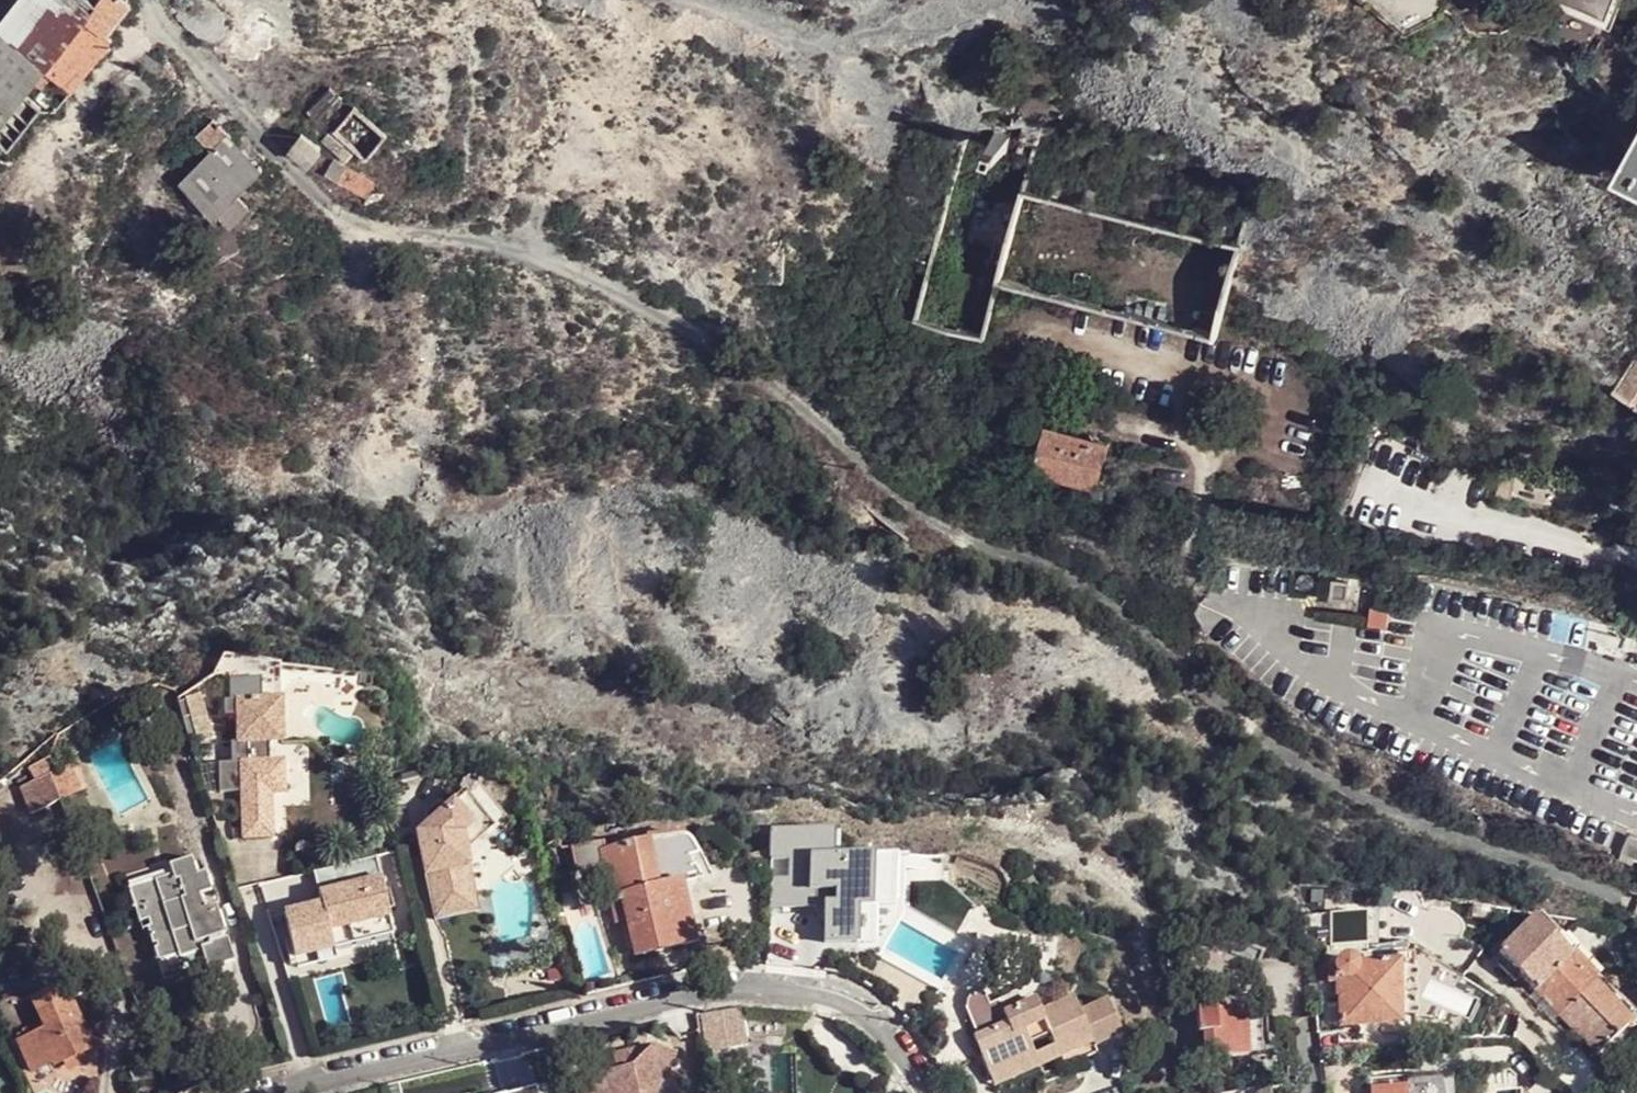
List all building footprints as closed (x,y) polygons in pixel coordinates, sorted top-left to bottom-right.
[(84,75),(113,40),(105,34),(128,3),(123,0),(98,0),(96,2),(93,0),(18,0),(0,22),(0,34),(44,70),(58,56),(84,75)] [(1611,14),(1616,0),(1576,0),(1611,14)] [(9,114),(22,97),(31,88),(44,70),(0,34),(0,106),(9,114)] [(57,111),(84,75),(58,56),(44,70),(31,88),(57,111)] [(9,114),(0,125),(0,143),(8,149),(39,109),(22,97),(9,114)] [(355,114),(338,134),(355,149),(364,155),(380,137),(355,114)] [(204,148),(219,134),(203,116),(187,131),(204,148)] [(355,149),(338,134),(333,130),(322,143),(343,161),(355,149)] [(289,148),(309,164),(321,149),(300,134),(289,148)] [(218,216),(230,228),(250,208),(238,195),(260,171),(227,137),(181,185),(215,218),(218,216)] [(995,138),(994,147),(1003,149),(1006,141),(995,138)] [(1622,167),(1636,175),(1636,140),(1622,167)] [(368,196),(374,183),(334,161),(327,176),(368,196)] [(961,250),(1004,260),(1018,206),(976,196),(961,250)] [(986,283),(996,284),(1000,268),(991,267),(986,283)] [(1123,309),(1160,319),(1156,298),(1126,292),(1123,309)] [(1218,337),(1226,303),(1228,298),(1221,296),(1198,318),(1201,335),(1218,337)] [(920,318),(942,323),(944,314),(923,308),(920,318)] [(963,327),(984,333),(986,323),(966,319),(963,327)] [(1634,404),(1636,400),(1636,369),(1620,394),(1634,404)] [(1037,470),(1100,485),(1109,443),(1047,427),(1043,440),(1028,438),(1025,448),(1040,452),(1037,470)] [(1332,597),(1346,598),(1348,583),(1333,582),(1332,597)] [(1388,626),(1390,607),(1372,605),(1369,623),(1388,626)] [(201,696),(185,700),(192,721),(208,716),(201,696)] [(158,697),(139,702),(143,715),(161,711),(158,697)] [(285,796),(285,761),(265,761),(265,743),(241,744),(240,757),(235,756),(235,766),(218,766),(219,792),(241,792),(240,839),(271,839),(272,821),(272,795),(285,796)] [(68,757),(18,772),(30,812),(80,797),(68,757)] [(462,794),(463,797),(483,820),(491,829),(503,821),(476,785),(473,784),(469,784),(466,785),(464,787),(462,790),(462,792),(462,794)] [(483,820),(463,797),(417,835),(434,920),(477,911),(465,851),(462,836),(483,820)] [(491,829),(483,820),(462,836),(465,851),(491,829)] [(1629,836),(1619,860),(1633,866),(1636,860),(1636,840),(1629,836)] [(894,837),(871,837),(872,857),(895,858),(894,837)] [(649,842),(631,846),(642,890),(660,886),(649,842)] [(642,890),(631,846),(603,852),(601,845),(570,848),(576,873),(602,868),(611,901),(622,898),(624,910),(635,957),(697,942),(682,881),(660,886),(642,890)] [(808,850),(767,849),(767,894),(819,894),(820,913),(815,914),(816,937),(844,937),(844,923),(871,924),(871,897),(886,896),(885,871),(809,872),(809,864),(808,850)] [(172,878),(129,891),(139,922),(149,921),(151,928),(146,929),(152,945),(157,945),(158,948),(153,950),(158,962),(179,956),(180,958),(199,952),(205,972),(234,963),(226,940),(220,940),(220,937),(224,934),(216,906),(204,910),(199,896),(212,892),(205,872),(197,875),(191,858),(169,866),(172,878)] [(319,903),(283,911),(293,954),(313,949),(309,933),(332,928),(391,914),(382,877),(317,892),(319,903)] [(613,912),(624,910),(622,898),(611,901),(613,912)] [(1366,914),(1330,915),(1332,945),(1368,944),(1366,914)] [(1574,951),(1541,916),(1540,915),(1534,921),(1569,956),(1574,951)] [(1569,956),(1534,921),(1532,919),(1498,952),(1598,1055),(1631,1022),(1593,982),(1569,956)] [(335,944),(332,928),(309,933),(313,949),(335,944)] [(1397,950),(1398,964),(1400,1025),(1400,1031),(1415,1030),(1411,950),(1397,950)] [(1600,976),(1574,951),(1569,956),(1593,982),(1600,976)] [(1400,1025),(1398,964),(1358,966),(1358,965),(1357,962),(1355,960),(1353,958),(1347,957),(1343,957),(1338,959),(1335,961),(1334,963),(1333,966),(1333,970),(1319,971),(1320,986),(1334,985),(1335,997),(1338,997),(1338,1027),(1400,1025)] [(1028,1021),(1021,1003),(1016,994),(998,1003),(1007,1024),(973,1037),(989,1075),(1035,1055),(1029,1043),(1048,1035),(1053,1047),(1059,1059),(1094,1044),(1096,1047),(1123,1035),(1108,1000),(1080,1012),(1074,998),(1041,1011),(1043,1016),(1028,1021)] [(57,1066),(94,1047),(69,998),(39,1013),(46,1029),(40,1031),(37,1024),(23,1031),(27,1038),(20,1042),(35,1072),(55,1063),(57,1066)] [(1036,998),(1021,1003),(1028,1021),(1043,1016),(1041,1011),(1036,998)] [(769,1006),(734,1007),(740,1045),(771,1042),(769,1006)] [(734,1007),(701,1013),(707,1053),(740,1045),(734,1007)] [(1262,1009),(1238,1011),(1238,1019),(1248,1019),(1250,1056),(1265,1056),(1262,1009)] [(1238,1019),(1238,1011),(1198,1013),(1199,1034),(1205,1034),(1206,1059),(1250,1056),(1248,1019),(1238,1019)] [(616,1068),(573,1077),(577,1092),(665,1092),(672,1091),(668,1074),(675,1054),(652,1045),(648,1053),(638,1049),(613,1055),(616,1068)] [(1040,1067),(1059,1059),(1053,1047),(1035,1055),(1040,1067)] [(1040,1067),(1035,1055),(989,1075),(994,1087),(1040,1067)]
